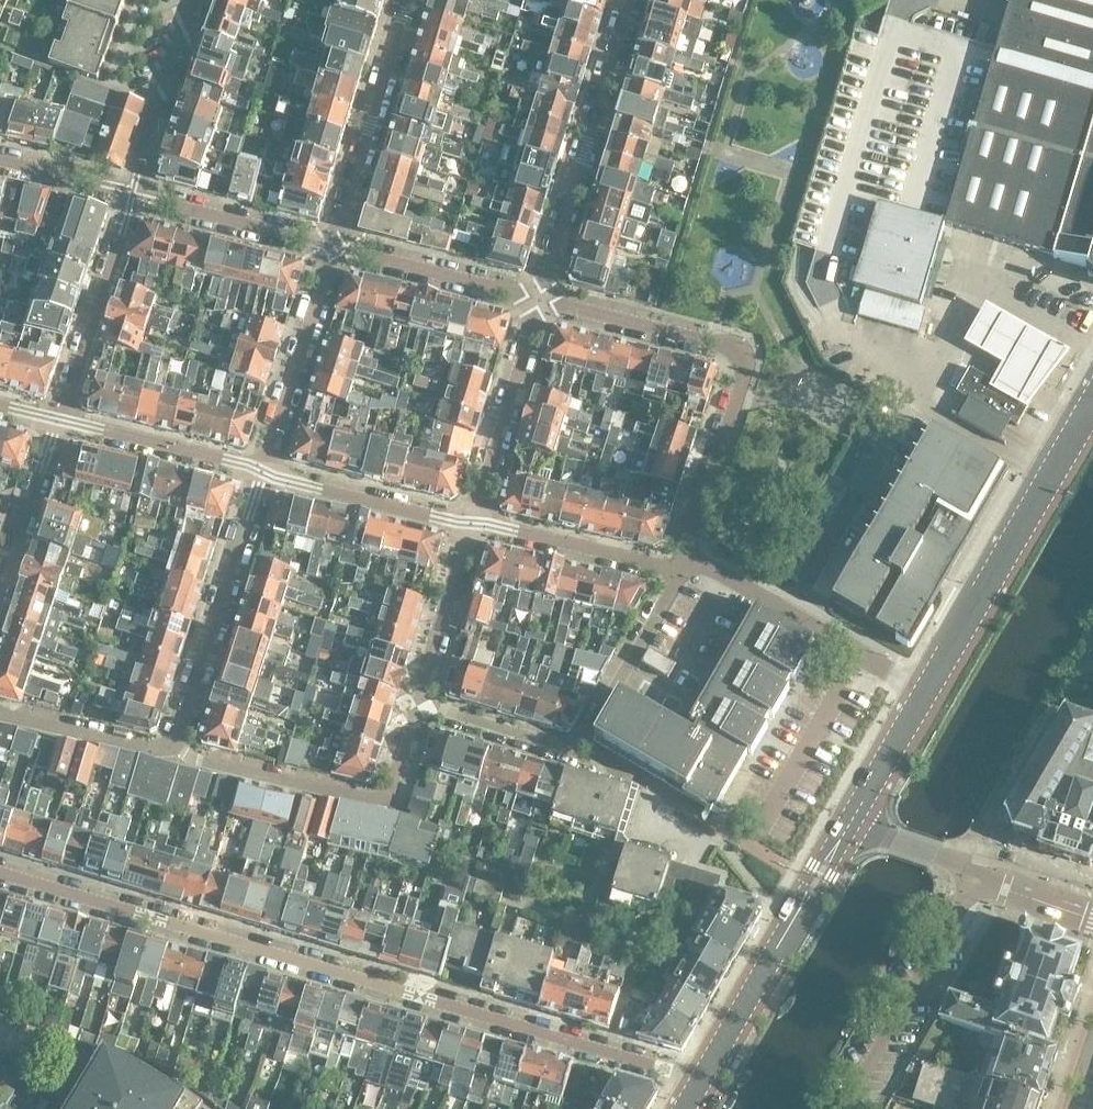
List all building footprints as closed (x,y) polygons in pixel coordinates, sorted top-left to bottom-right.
[(70,6),(118,23),(126,0),(72,0),(70,6)] [(216,0),(210,17),(240,28),(244,17),(259,23),(261,16),(246,11),(216,0)] [(216,0),(246,11),(261,16),(282,24),(285,15),(261,7),(263,0),(216,0)] [(334,9),(334,10),(377,23),(384,0),(337,0),(334,9)] [(427,10),(464,22),(467,12),(497,21),(499,12),(469,3),(459,0),(430,0),(427,10)] [(469,3),(499,12),(508,15),(511,5),(497,0),(459,0),(469,3)] [(521,10),(530,12),(533,0),(524,0),(521,10)] [(560,22),(596,34),(602,15),(566,3),(554,0),(553,0),(550,8),(545,7),(542,16),(560,22)] [(566,3),(602,15),(606,0),(554,0),(566,3)] [(650,7),(687,19),(700,22),(705,4),(700,3),(689,0),(652,0),(650,7)] [(945,222),(945,225),(1087,266),(1086,269),(1092,274),(1092,0),(1011,0),(945,222)] [(70,6),(60,34),(108,51),(118,23),(70,6)] [(650,7),(644,26),(693,41),(697,31),(716,37),(719,28),(687,19),(650,7)] [(284,16),(325,29),(371,43),(377,23),(334,10),(334,9),(331,8),(328,21),(308,14),(295,10),(287,8),(285,15),(284,16)] [(25,13),(14,9),(12,16),(23,20),(25,13)] [(427,10),(422,28),(458,40),(489,49),(492,40),(477,35),(476,36),(474,39),(473,39),(474,34),(461,30),(464,22),(427,10)] [(742,15),(729,11),(726,22),(739,25),(742,15)] [(12,16),(10,23),(20,27),(23,20),(12,16)] [(311,36),(322,40),(319,52),(328,54),(328,53),(365,63),(371,43),(325,29),(309,24),(284,16),(282,23),(306,31),(312,33),(311,36)] [(557,32),(554,41),(591,52),(596,34),(560,22),(542,16),(541,16),(538,27),(557,32)] [(210,17),(205,34),(234,44),(236,44),(253,51),(263,54),(265,49),(257,46),(258,42),(238,35),(240,28),(210,17)] [(644,26),(639,44),(692,61),(695,51),(691,50),(693,41),(644,26)] [(422,28),(416,46),(453,57),(455,49),(483,57),(486,48),(458,40),(422,28)] [(734,43),(737,34),(728,32),(725,40),(734,43)] [(60,34),(60,35),(50,62),(98,79),(108,51),(60,34)] [(205,34),(194,66),(229,78),(231,78),(239,81),(242,82),(253,51),(236,44),(234,44),(205,34)] [(521,50),(549,58),(585,70),(591,52),(554,41),(551,50),(524,41),(521,50)] [(639,44),(633,62),(670,73),(678,75),(680,68),(701,74),(704,65),(692,61),(639,44)] [(416,46),(411,65),(447,76),(475,84),(478,75),(467,72),(464,75),(462,75),(466,61),(453,57),(416,46)] [(532,73),(543,76),(580,87),(585,70),(549,58),(510,46),(507,56),(527,62),(526,64),(534,66),(532,73)] [(292,67),(321,76),(358,88),(365,63),(328,53),(328,54),(319,52),(317,60),(297,53),(292,67)] [(507,55),(496,52),(491,68),(502,72),(507,55)] [(34,61),(14,54),(11,64),(31,71),(34,61)] [(633,62),(628,80),(665,91),(694,100),(697,90),(675,84),(678,75),(670,73),(633,62)] [(37,81),(42,68),(34,65),(29,78),(37,81)] [(411,65),(406,82),(442,93),(455,97),(457,89),(474,94),(477,85),(475,84),(447,76),(411,65)] [(194,66),(188,82),(223,95),(237,100),(242,85),(239,81),(229,78),(194,66)] [(317,92),(314,100),(351,111),(358,88),(321,76),(299,70),(294,85),(317,92)] [(279,75),(270,73),(267,85),(276,88),(279,75)] [(538,96),(537,97),(574,108),(580,87),(543,76),(540,87),(525,82),(522,91),(538,96)] [(70,95),(111,109),(140,119),(145,103),(76,78),(70,95)] [(628,80),(623,98),(659,108),(662,100),(691,110),(694,100),(665,91),(628,80)] [(188,82),(182,98),(218,110),(220,103),(239,110),(242,101),(237,100),(223,95),(188,82)] [(406,82),(400,101),(437,112),(460,119),(468,122),(471,112),(453,107),(455,97),(442,93),(406,82)] [(250,84),(245,101),(254,104),(260,87),(250,84)] [(518,109),(531,113),(569,125),(574,108),(537,97),(538,96),(522,91),(513,88),(510,99),(521,102),(518,109)] [(64,111),(105,125),(134,135),(140,119),(111,109),(70,95),(64,111)] [(7,139),(20,104),(6,101),(7,98),(0,97),(0,137),(7,139)] [(182,98),(175,119),(216,132),(229,136),(232,126),(219,122),(223,112),(218,110),(182,98)] [(623,98),(617,118),(653,129),(664,132),(666,125),(670,112),(659,108),(623,98)] [(265,103),(258,100),(255,108),(263,111),(265,103)] [(314,100),(307,124),(344,136),(351,111),(314,100)] [(400,101),(395,119),(443,134),(448,121),(458,124),(460,119),(437,112),(400,101)] [(20,104),(7,139),(29,144),(43,106),(33,104),(32,107),(20,104)] [(43,106),(29,144),(52,149),(55,140),(64,115),(51,111),(52,108),(43,106)] [(513,127),(527,131),(563,143),(569,125),(531,113),(518,109),(513,127)] [(95,151),(94,154),(96,155),(95,160),(122,169),(134,135),(105,125),(65,112),(64,115),(55,140),(82,149),(83,146),(95,151)] [(617,118),(611,136),(648,147),(651,137),(672,144),(675,135),(664,132),(653,129),(617,118)] [(175,119),(168,140),(209,152),(212,142),(227,146),(230,137),(216,132),(175,119)] [(281,143),(283,143),(300,147),(336,159),(344,136),(307,124),(288,119),(281,143)] [(395,119),(389,137),(461,159),(464,150),(445,145),(448,136),(443,134),(395,119)] [(247,133),(250,122),(242,120),(236,139),(244,142),(247,133)] [(486,127),(478,124),(472,143),(480,145),(482,139),(486,127)] [(523,142),(521,151),(557,161),(563,143),(527,131),(502,124),(499,134),(523,142)] [(684,130),(666,125),(664,132),(675,135),(682,137),(684,130)] [(675,135),(672,143),(683,146),(686,138),(682,137),(675,135)] [(611,136),(605,154),(642,165),(672,174),(674,167),(657,161),(657,159),(645,155),(648,147),(611,136)] [(389,137),(384,155),(420,167),(423,158),(458,169),(461,159),(389,137)] [(168,140),(161,161),(201,171),(204,172),(210,153),(209,152),(168,140)] [(277,165),(289,169),(329,181),(336,159),(300,147),(296,146),(283,143),(277,165)] [(702,152),(687,147),(684,157),(699,161),(702,152)] [(477,157),(515,168),(552,179),(557,161),(521,151),(518,160),(480,148),(477,157)] [(605,154),(600,172),(637,183),(649,187),(652,178),(669,183),(672,174),(642,165),(605,154)] [(384,155),(378,175),(415,185),(430,190),(433,179),(418,174),(420,167),(384,155)] [(234,171),(231,179),(227,197),(251,204),(254,191),(256,185),(262,163),(237,156),(234,171)] [(201,171),(161,161),(156,179),(196,189),(201,171)] [(512,179),(510,187),(546,198),(552,179),(515,168),(493,162),(490,172),(512,179)] [(286,179),(283,191),(323,202),(329,181),(289,169),(277,165),(274,175),(286,179)] [(637,184),(600,172),(594,191),(631,202),(662,211),(664,202),(634,192),(637,184)] [(378,175),(373,192),(409,203),(412,195),(443,205),(446,194),(415,185),(378,175)] [(221,191),(219,195),(227,197),(231,179),(224,178),(221,191)] [(494,202),(504,205),(540,216),(546,198),(510,187),(501,184),(494,202)] [(0,216),(0,234),(5,235),(1,255),(11,257),(12,256),(18,237),(26,189),(6,185),(0,216)] [(254,191),(251,204),(258,205),(262,191),(263,187),(256,185),(254,191)] [(476,197),(479,188),(468,185),(466,193),(476,197)] [(26,189),(18,237),(17,241),(34,246),(36,241),(37,237),(49,200),(51,195),(26,189)] [(283,191),(278,210),(318,221),(323,202),(283,191)] [(631,202),(594,191),(589,209),(626,220),(629,211),(659,220),(662,211),(631,202)] [(373,192),(368,208),(369,209),(369,211),(432,230),(442,232),(444,223),(407,212),(409,203),(373,192)] [(49,200),(37,237),(51,242),(52,241),(55,242),(70,198),(61,196),(60,197),(51,195),(49,200)] [(501,215),(499,224),(535,234),(540,216),(504,205),(473,197),(471,206),(501,215)] [(70,198),(55,242),(93,255),(108,211),(72,199),(70,198)] [(920,307),(945,225),(945,222),(877,202),(859,263),(852,287),(863,291),(920,307)] [(369,209),(368,208),(362,227),(363,232),(409,243),(409,241),(408,241),(409,234),(423,238),(420,246),(447,253),(452,238),(431,232),(432,230),(369,211),(369,209)] [(589,209),(584,227),(620,239),(651,247),(653,238),(623,229),(626,220),(589,209)] [(140,226),(129,257),(134,259),(140,260),(137,275),(132,275),(129,286),(134,288),(143,290),(151,263),(160,225),(146,221),(139,225),(140,226)] [(454,231),(493,242),(529,252),(535,234),(499,224),(496,233),(469,224),(468,226),(457,222),(454,231)] [(160,225),(151,263),(143,290),(152,294),(160,265),(167,267),(177,229),(160,225)] [(584,227),(578,246),(615,257),(618,248),(648,257),(651,247),(620,239),(584,227)] [(177,229),(167,267),(176,269),(173,285),(182,287),(185,272),(195,234),(177,229)] [(656,248),(671,252),(676,234),(661,230),(656,248)] [(475,260),(487,263),(518,271),(525,267),(529,252),(493,242),(454,231),(449,253),(463,257),(467,245),(478,249),(475,260)] [(195,234),(185,272),(182,289),(191,291),(196,274),(203,276),(212,238),(195,234)] [(212,238),(203,276),(213,279),(208,298),(217,300),(222,281),(231,243),(212,238)] [(52,241),(51,242),(45,260),(87,274),(93,255),(55,242),(52,241)] [(231,243),(222,281),(217,300),(214,311),(225,311),(233,284),(241,286),(249,248),(231,243)] [(578,246),(573,263),(622,279),(643,284),(646,274),(625,268),(627,260),(615,257),(578,246)] [(249,248),(241,286),(248,288),(241,314),(250,317),(258,290),(267,252),(249,248)] [(267,252),(258,290),(250,317),(260,321),(267,293),(274,294),(284,257),(267,252)] [(284,257),(274,294),(276,295),(272,311),(284,314),(288,298),(288,297),(293,299),(303,268),(304,268),(299,260),(299,261),(284,257)] [(45,260),(38,283),(80,295),(87,274),(45,260)] [(668,262),(657,260),(655,269),(665,271),(668,262)] [(622,279),(573,263),(569,277),(572,285),(604,293),(620,297),(622,290),(629,292),(633,282),(622,279)] [(35,274),(25,272),(23,279),(32,283),(35,274)] [(347,278),(336,310),(346,313),(339,340),(350,343),(357,315),(367,278),(354,274),(347,278)] [(367,278),(357,315),(350,343),(358,345),(365,318),(374,320),(384,282),(367,278)] [(384,282),(374,320),(382,322),(374,351),(384,355),(388,340),(402,287),(384,282)] [(17,302),(30,306),(32,307),(73,317),(80,295),(38,283),(34,293),(21,289),(17,302)] [(121,284),(114,303),(151,316),(170,323),(174,312),(154,305),(158,296),(152,294),(134,288),(126,285),(126,286),(121,284)] [(402,287),(388,340),(397,342),(399,338),(408,340),(411,329),(409,328),(418,291),(402,287)] [(660,289),(651,287),(646,302),(655,305),(660,289)] [(409,328),(411,329),(419,331),(414,353),(404,350),(402,360),(409,361),(422,362),(429,333),(439,296),(418,291),(409,328)] [(439,296),(429,333),(422,362),(434,362),(441,336),(448,338),(457,301),(439,296)] [(457,301),(448,338),(455,340),(449,364),(459,367),(465,342),(475,305),(457,301)] [(5,390),(17,354),(25,330),(32,308),(13,302),(0,341),(0,389),(5,390)] [(114,303),(108,322),(145,334),(147,327),(167,333),(170,323),(151,316),(114,303)] [(475,305),(465,342),(462,354),(480,358),(483,347),(492,310),(475,305)] [(73,317),(32,307),(32,308),(25,330),(55,338),(65,340),(73,317)] [(1002,367),(988,391),(1026,413),(1071,355),(986,308),(965,346),(1002,367)] [(492,310),(483,347),(480,358),(476,372),(488,376),(492,378),(500,351),(509,320),(510,319),(505,313),(492,310)] [(245,326),(241,337),(278,349),(284,329),(280,327),(260,321),(248,316),(241,314),(233,311),(218,311),(216,317),(245,326)] [(102,341),(105,342),(115,345),(125,349),(138,353),(154,358),(160,360),(163,351),(153,347),(142,343),(145,334),(108,322),(102,341)] [(552,332),(543,363),(555,366),(548,392),(557,395),(564,369),(573,331),(558,327),(557,326),(552,332)] [(573,331),(564,369),(557,395),(568,398),(576,371),(585,374),(595,336),(573,331)] [(37,359),(25,395),(40,399),(40,400),(47,397),(46,396),(65,340),(45,335),(37,359)] [(209,346),(236,355),(272,367),(278,349),(241,337),(239,345),(213,336),(209,346)] [(329,336),(323,354),(401,380),(404,371),(362,356),(365,348),(339,340),(329,336)] [(595,336),(585,374),(596,377),(589,405),(598,407),(605,379),(614,341),(595,336)] [(217,371),(229,375),(244,379),(262,385),(261,386),(266,387),(272,367),(236,355),(209,346),(192,341),(189,350),(221,360),(217,371)] [(614,341),(605,379),(598,407),(604,410),(609,392),(612,393),(615,381),(626,384),(636,346),(614,341)] [(100,365),(95,363),(91,373),(81,403),(85,410),(100,413),(115,345),(105,342),(100,365)] [(115,345),(100,413),(118,418),(127,381),(118,379),(125,349),(115,345)] [(636,346),(626,384),(623,393),(643,398),(646,389),(655,351),(636,346)] [(655,351),(646,389),(643,398),(643,400),(648,402),(662,406),(665,394),(675,356),(655,351)] [(17,354),(5,390),(25,395),(37,359),(17,354)] [(323,354),(316,374),(353,385),(355,378),(397,391),(401,380),(323,354)] [(675,356),(665,394),(676,397),(672,413),(682,416),(686,399),(695,361),(675,356)] [(127,381),(118,418),(136,422),(144,385),(150,360),(141,357),(135,383),(127,381)] [(144,385),(136,422),(155,427),(163,390),(155,388),(160,362),(150,360),(144,385)] [(163,390),(155,427),(173,431),(181,394),(189,363),(179,360),(172,392),(163,390)] [(695,361),(686,399),(682,416),(679,427),(689,430),(693,412),(703,415),(706,403),(715,373),(712,366),(695,361)] [(181,394),(173,431),(191,435),(200,399),(192,397),(199,364),(190,362),(181,394)] [(416,377),(419,365),(411,363),(407,374),(416,377)] [(961,363),(949,383),(959,388),(970,368),(961,363)] [(441,383),(450,385),(486,397),(492,378),(488,376),(476,372),(456,366),(455,367),(446,364),(441,383)] [(995,382),(970,368),(959,388),(957,392),(969,399),(959,416),(953,412),(952,414),(1005,444),(1005,442),(1000,439),(1010,422),(1017,426),(1031,402),(1025,399),(1024,402),(993,385),(995,382)] [(310,392),(336,400),(361,408),(368,410),(369,409),(371,401),(350,394),(353,385),(316,374),(310,392)] [(200,399),(191,435),(210,440),(219,403),(222,393),(226,378),(217,376),(213,391),(202,388),(200,399)] [(446,396),(444,403),(481,415),(486,397),(450,385),(441,383),(434,381),(434,382),(416,377),(413,386),(446,396)] [(219,403),(210,440),(227,444),(237,407),(228,405),(234,380),(226,378),(219,403)] [(244,379),(241,391),(241,393),(250,396),(262,400),(266,387),(261,386),(262,385),(244,379)] [(535,388),(530,406),(566,418),(589,426),(590,426),(593,416),(580,412),(583,403),(568,398),(557,395),(548,392),(535,388)] [(411,394),(400,391),(397,400),(395,409),(405,412),(411,394)] [(237,407),(227,444),(240,447),(240,448),(248,444),(258,414),(253,412),(253,411),(247,410),(250,396),(241,393),(237,407)] [(301,423),(301,425),(290,454),(290,455),(294,461),(294,462),(310,465),(319,427),(325,397),(310,393),(304,413),(311,415),(308,424),(301,423)] [(397,400),(382,395),(380,404),(371,401),(369,409),(395,409),(397,400)] [(319,427),(310,465),(328,470),(337,432),(340,419),(331,417),(336,400),(325,397),(319,427)] [(427,419),(438,423),(454,427),(468,432),(471,432),(475,434),(481,415),(432,400),(427,419)] [(642,406),(639,415),(646,417),(650,403),(643,401),(642,406)] [(642,406),(633,403),(630,412),(639,415),(642,406)] [(530,406),(524,426),(560,437),(571,442),(574,431),(586,434),(589,426),(566,418),(530,406)] [(367,421),(368,410),(361,408),(360,412),(358,419),(367,421)] [(337,432),(328,470),(346,474),(354,436),(358,419),(360,412),(350,409),(347,421),(340,419),(337,432)] [(602,426),(609,428),(614,414),(607,412),(602,426)] [(626,415),(616,412),(611,427),(622,430),(626,415)] [(392,446),(384,483),(401,487),(410,450),(413,438),(404,436),(409,415),(400,413),(392,446)] [(358,419),(354,436),(346,474),(363,478),(372,441),(375,428),(366,426),(367,421),(358,419)] [(638,435),(638,436),(690,453),(697,432),(689,430),(679,427),(657,420),(654,429),(636,423),(633,433),(638,435)] [(436,423),(434,430),(451,435),(453,428),(436,423)] [(0,467),(13,428),(0,425),(0,468),(0,467)] [(524,426),(518,445),(535,450),(544,453),(554,456),(574,461),(585,463),(587,455),(557,446),(560,437),(524,426)] [(446,459),(437,495),(450,498),(450,499),(458,495),(457,494),(470,450),(463,448),(468,432),(454,427),(446,459)] [(622,430),(611,427),(606,445),(616,448),(622,430)] [(1008,471),(932,427),(832,600),(909,644),(1008,471)] [(0,467),(0,468),(0,483),(6,485),(11,470),(16,471),(17,469),(21,470),(32,438),(33,438),(29,432),(13,428),(0,467)] [(410,450),(401,487),(419,491),(428,454),(434,430),(424,428),(418,452),(410,450)] [(428,454),(419,491),(437,495),(446,459),(436,456),(441,432),(434,430),(428,454)] [(372,441),(363,478),(384,483),(392,446),(394,439),(374,434),(372,441)] [(641,441),(637,454),(684,470),(690,453),(638,436),(636,440),(641,441)] [(66,447),(56,479),(47,504),(70,512),(76,484),(84,447),(73,444),(66,447)] [(518,478),(509,475),(500,504),(499,505),(503,512),(504,512),(519,515),(533,459),(534,455),(535,450),(518,445),(515,455),(524,458),(518,478)] [(617,448),(606,445),(600,464),(611,468),(617,448)] [(84,447),(76,484),(70,512),(78,515),(85,486),(94,488),(103,451),(84,447)] [(534,455),(533,459),(542,461),(543,457),(544,453),(535,450),(534,455)] [(103,451),(94,488),(103,490),(100,502),(95,520),(105,523),(113,493),(122,456),(103,451)] [(629,462),(626,471),(631,472),(630,473),(642,476),(654,480),(678,488),(679,488),(684,470),(637,454),(634,463),(629,462)] [(122,456),(113,493),(105,523),(115,526),(122,495),(131,497),(139,460),(122,456)] [(533,459),(519,515),(539,520),(548,483),(551,472),(540,469),(542,461),(533,459)] [(548,483),(539,520),(558,525),(574,461),(566,459),(560,486),(548,483)] [(139,460),(131,497),(141,499),(134,525),(144,528),(151,502),(160,465),(139,460)] [(574,461),(558,525),(579,530),(588,493),(579,490),(585,463),(574,461)] [(160,465),(151,502),(144,528),(154,530),(160,504),(168,506),(178,469),(160,465)] [(178,469),(168,506),(177,508),(175,520),(180,521),(179,525),(182,527),(184,522),(196,474),(178,469)] [(629,473),(617,470),(615,477),(627,480),(629,473)] [(214,478),(196,474),(184,522),(189,523),(192,512),(205,515),(214,478)] [(214,478),(205,515),(201,532),(199,541),(215,547),(216,540),(210,538),(211,534),(215,518),(218,519),(219,518),(223,519),(233,489),(229,482),(214,478)] [(631,490),(628,502),(619,539),(638,544),(648,507),(650,496),(654,480),(645,478),(641,493),(631,490)] [(588,493),(579,530),(599,535),(608,497),(612,482),(602,479),(599,495),(588,493)] [(648,507),(638,544),(653,547),(660,544),(670,513),(669,512),(658,510),(663,493),(675,497),(678,488),(654,480),(648,507)] [(611,484),(608,497),(599,535),(619,539),(628,502),(618,499),(621,487),(613,485),(611,484)] [(277,501),(267,530),(278,533),(274,549),(284,552),(289,536),(297,499),(284,495),(284,494),(276,500),(277,501)] [(297,499),(289,536),(284,552),(281,564),(290,566),(297,538),(306,540),(316,503),(297,499)] [(5,518),(10,503),(0,500),(0,517),(5,518)] [(316,503),(306,540),(303,552),(312,554),(307,574),(318,576),(335,508),(316,503)] [(47,504),(40,525),(76,537),(107,546),(110,536),(91,529),(95,520),(83,517),(78,515),(70,512),(47,504)] [(351,512),(335,508),(320,567),(324,568),(325,562),(330,564),(334,547),(342,549),(351,512)] [(351,512),(342,549),(338,564),(359,568),(363,554),(372,517),(351,512)] [(372,517),(363,554),(359,568),(356,581),(365,582),(368,571),(371,556),(381,558),(390,521),(372,517)] [(390,521),(381,558),(389,560),(385,577),(394,579),(399,563),(408,526),(390,521)] [(76,537),(40,525),(34,543),(70,555),(83,559),(87,546),(91,547),(93,542),(76,537)] [(408,526),(399,563),(394,579),(392,589),(410,595),(411,586),(403,583),(406,575),(414,577),(416,567),(417,567),(426,530),(408,526)] [(183,527),(180,535),(181,536),(191,539),(199,541),(201,532),(183,527)] [(439,533),(426,530),(417,567),(410,595),(418,598),(425,600),(427,592),(421,590),(427,570),(434,571),(444,540),(439,533)] [(146,547),(172,555),(208,567),(215,547),(199,541),(191,539),(181,536),(178,535),(175,545),(149,537),(146,547)] [(70,555),(34,543),(29,560),(76,577),(80,578),(83,569),(67,563),(70,555)] [(169,564),(166,574),(202,585),(208,567),(172,555),(137,544),(135,553),(169,564)] [(281,564),(284,552),(274,549),(262,546),(259,558),(281,564)] [(487,551),(477,581),(478,582),(473,597),(478,598),(493,601),(498,586),(506,549),(493,546),(486,550),(487,551)] [(506,549),(498,586),(494,601),(503,603),(507,589),(517,591),(526,554),(506,549)] [(526,554),(517,591),(513,607),(532,612),(535,596),(544,559),(526,554)] [(258,559),(252,578),(289,590),(314,598),(317,588),(292,579),(295,570),(258,559)] [(544,559),(535,596),(532,612),(542,614),(546,598),(556,601),(565,564),(544,559)] [(29,560),(22,580),(70,596),(76,577),(29,560)] [(565,564),(556,601),(564,603),(554,643),(563,646),(574,605),(583,568),(565,564)] [(583,568),(574,605),(568,630),(578,632),(581,620),(590,622),(594,610),(602,572),(583,568)] [(602,572),(594,610),(603,612),(599,628),(609,631),(613,614),(622,577),(602,572)] [(144,588),(160,593),(196,605),(202,585),(166,574),(163,583),(152,579),(134,574),(132,578),(128,577),(127,582),(144,588)] [(622,577),(613,614),(609,631),(623,635),(632,618),(647,589),(644,582),(622,577)] [(252,578),(246,596),(283,608),(286,599),(319,609),(322,601),(289,590),(252,578)] [(22,580),(15,600),(51,612),(79,619),(82,610),(66,605),(70,596),(22,580)] [(337,593),(345,595),(348,582),(340,580),(337,593)] [(157,601),(154,612),(190,623),(196,605),(160,593),(144,588),(127,582),(124,592),(141,597),(157,601)] [(367,602),(383,607),(420,618),(425,600),(418,598),(388,589),(386,598),(375,594),(373,599),(369,598),(367,602)] [(246,596),(240,614),(277,626),(307,635),(310,625),(280,615),(283,608),(246,596)] [(366,621),(378,625),(414,636),(420,618),(383,607),(350,597),(348,607),(368,614),(366,621)] [(465,621),(484,626),(488,627),(494,602),(478,598),(473,597),(465,621)] [(15,600),(9,618),(46,630),(58,633),(61,623),(84,632),(87,622),(79,619),(51,612),(15,600)] [(620,693),(594,737),(598,739),(652,770),(685,790),(683,795),(713,812),(714,812),(734,777),(735,776),(739,769),(739,768),(748,753),(751,755),(752,756),(753,754),(752,753),(768,727),(764,725),(765,722),(770,715),(774,717),(775,716),(774,715),(788,691),(790,690),(786,687),(791,678),(796,680),(796,679),(796,678),(810,654),(811,654),(811,653),(807,650),(814,639),(756,605),(751,614),(690,720),(697,725),(695,729),(692,734),(621,694),(620,693)] [(119,621),(148,631),(184,643),(190,623),(154,612),(151,620),(122,611),(119,621)] [(240,614),(234,633),(271,645),(274,635),(290,640),(293,632),(277,626),(240,614)] [(46,630),(9,618),(3,637),(39,649),(62,656),(64,651),(66,646),(54,642),(58,633),(46,630)] [(315,619),(311,635),(323,638),(328,622),(315,619)] [(145,639),(142,649),(178,661),(184,643),(148,631),(119,621),(116,630),(145,639)] [(454,658),(444,691),(449,698),(463,702),(474,664),(481,638),(484,626),(465,621),(461,635),(470,638),(463,661),(454,658)] [(520,634),(523,626),(511,622),(509,631),(520,634)] [(346,635),(373,643),(409,655),(414,636),(378,625),(375,634),(349,627),(346,635)] [(547,633),(528,627),(525,635),(544,641),(547,633)] [(337,631),(327,629),(322,648),(332,650),(337,631)] [(234,633),(228,652),(276,668),(284,670),(288,659),(268,652),(271,645),(234,633)] [(311,635),(305,656),(318,659),(323,638),(311,635)] [(355,659),(367,662),(403,672),(409,655),(373,643),(346,635),(343,646),(358,650),(355,659)] [(3,637),(0,645),(0,656),(34,667),(37,657),(71,669),(74,660),(63,656),(62,656),(39,649),(3,637)] [(520,637),(498,712),(518,718),(528,681),(518,678),(530,639),(520,637)] [(474,664),(463,702),(480,707),(491,670),(482,667),(490,641),(481,638),(474,664)] [(91,653),(136,667),(172,679),(178,661),(142,649),(139,656),(95,642),(91,653)] [(567,681),(558,678),(567,647),(563,646),(559,645),(547,686),(536,723),(554,728),(567,681)] [(491,670),(480,707),(498,712),(516,649),(508,647),(500,672),(491,670)] [(598,655),(610,658),(613,652),(600,648),(598,655)] [(328,662),(331,653),(321,650),(319,659),(328,662)] [(572,664),(592,670),(602,673),(610,659),(576,650),(572,664)] [(667,679),(676,665),(649,650),(641,664),(667,679)] [(228,652),(223,670),(259,682),(270,685),(276,668),(264,664),(228,652)] [(27,686),(42,691),(46,692),(59,696),(61,687),(31,675),(34,667),(0,656),(0,677),(27,686)] [(528,681),(518,718),(536,723),(547,686),(554,660),(545,657),(542,666),(540,666),(535,683),(528,681)] [(133,677),(130,686),(166,698),(172,679),(136,667),(107,658),(104,668),(133,677)] [(349,678),(361,682),(397,693),(403,672),(367,662),(355,659),(349,678)] [(88,662),(85,672),(94,674),(96,664),(88,662)] [(572,696),(581,668),(572,665),(567,681),(554,728),(566,732),(574,729),(589,700),(572,696)] [(223,670),(217,686),(254,697),(269,703),(274,687),(259,682),(223,670)] [(596,683),(602,673),(592,670),(589,681),(596,683)] [(358,691),(356,700),(392,711),(397,693),(361,682),(349,678),(333,672),(330,683),(358,691)] [(0,677),(0,698),(22,703),(25,694),(39,699),(42,691),(27,686),(0,677)] [(318,688),(309,685),(304,703),(313,705),(318,688)] [(99,696),(124,705),(161,716),(166,698),(130,686),(127,695),(102,687),(99,696)] [(217,686),(211,705),(247,717),(250,707),(285,720),(289,710),(269,703),(254,697),(217,686)] [(59,696),(46,692),(44,700),(57,705),(60,697),(59,696)] [(295,692),(289,710),(299,713),(305,695),(295,692)] [(121,714),(117,725),(151,733),(157,729),(157,728),(161,716),(124,705),(99,696),(95,706),(121,714)] [(327,710),(350,718),(386,729),(392,711),(356,700),(353,708),(330,701),(327,710)] [(74,701),(70,713),(80,716),(83,705),(74,701)] [(313,705),(304,703),(302,713),(310,715),(313,705)] [(247,717),(211,705),(205,724),(275,746),(279,736),(245,725),(247,717)] [(299,714),(289,710),(285,720),(295,723),(299,714)] [(347,728),(344,736),(381,748),(386,729),(350,718),(327,710),(324,720),(347,728)] [(1013,830),(1014,831),(1041,840),(1038,849),(1042,851),(1043,850),(1053,854),(1074,862),(1075,861),(1075,862),(1075,861),(1085,864),(1085,865),(1087,865),(1086,866),(1090,867),(1091,863),(1092,858),(1092,721),(1064,711),(1048,739),(1050,740),(1007,813),(1013,830)] [(0,724),(0,748),(11,752),(18,731),(18,727),(0,724)] [(205,724),(201,738),(205,745),(236,752),(239,744),(263,751),(265,743),(205,724)] [(18,731),(11,752),(31,758),(32,753),(38,735),(18,731)] [(38,735),(32,753),(51,760),(58,738),(59,738),(60,735),(39,731),(38,735)] [(431,737),(421,766),(426,768),(426,769),(431,770),(440,773),(451,736),(438,732),(438,731),(430,735),(431,737)] [(323,749),(338,755),(375,767),(381,748),(344,736),(334,733),(332,742),(326,740),(323,749)] [(440,773),(450,776),(459,779),(470,742),(463,740),(451,736),(440,773)] [(58,738),(51,760),(47,773),(67,779),(78,744),(59,739),(59,738),(58,738)] [(287,756),(285,764),(299,767),(306,743),(292,739),(287,756)] [(470,742),(459,779),(469,782),(456,825),(466,827),(471,809),(478,784),(489,748),(470,742)] [(78,744),(67,779),(66,781),(87,788),(94,765),(99,750),(78,744)] [(99,750),(94,765),(113,771),(119,749),(100,744),(99,750)] [(277,762),(285,764),(287,756),(288,750),(281,748),(277,762)] [(335,767),(334,775),(364,782),(365,782),(372,778),(375,767),(338,755),(319,748),(316,758),(336,764),(335,767)] [(489,748),(478,784),(471,809),(481,812),(488,787),(498,790),(509,754),(489,748)] [(119,749),(113,771),(109,786),(129,792),(139,754),(119,749)] [(139,754),(129,792),(128,796),(166,808),(179,766),(139,754)] [(509,754),(498,790),(506,793),(497,821),(507,825),(516,796),(526,759),(509,754)] [(526,759),(516,796),(510,817),(520,819),(523,809),(522,809),(525,799),(534,801),(546,765),(526,759)] [(546,765),(534,801),(530,814),(551,820),(555,806),(566,771),(546,765)] [(166,808),(162,822),(182,827),(192,795),(200,771),(180,767),(179,766),(166,808)] [(411,812),(409,818),(421,821),(421,823),(441,828),(442,821),(427,817),(432,802),(441,804),(450,776),(440,773),(431,770),(425,790),(421,788),(415,787),(408,811),(411,812)] [(200,771),(192,795),(205,799),(207,795),(213,774),(200,771)] [(566,771),(555,806),(551,820),(549,827),(614,847),(617,835),(618,835),(631,791),(566,771)] [(213,774),(207,795),(233,802),(239,780),(213,774)] [(239,780),(233,802),(229,814),(249,820),(260,785),(239,780)] [(51,798),(54,787),(44,784),(41,791),(42,792),(41,795),(42,796),(51,798)] [(249,820),(237,859),(258,864),(270,822),(290,828),(300,794),(260,785),(249,820)] [(15,812),(4,851),(24,857),(36,818),(42,796),(41,795),(42,792),(41,791),(31,788),(22,814),(15,812)] [(0,792),(0,849),(4,851),(15,812),(5,809),(10,792),(1,789),(0,792)] [(319,799),(300,794),(290,828),(274,882),(284,885),(282,891),(292,894),(300,865),(308,836),(319,799)] [(36,818),(24,857),(44,863),(55,824),(44,821),(51,798),(42,796),(36,818)] [(308,836),(309,837),(329,842),(340,804),(319,799),(308,836)] [(340,804),(329,842),(327,846),(389,860),(390,855),(401,818),(340,804)] [(58,814),(55,824),(44,863),(62,868),(74,829),(79,811),(69,808),(67,816),(58,814)] [(74,829),(62,868),(84,875),(95,836),(98,822),(89,820),(91,812),(80,809),(74,829)] [(95,836),(84,875),(102,880),(113,841),(120,818),(110,816),(107,825),(98,822),(95,836)] [(113,841),(102,880),(123,886),(135,848),(124,845),(131,820),(121,816),(113,841)] [(174,859),(162,898),(182,903),(193,865),(206,820),(193,816),(185,845),(187,846),(182,862),(174,859)] [(401,818),(390,855),(429,867),(438,839),(441,828),(421,823),(421,821),(409,818),(409,819),(401,818)] [(135,848),(123,886),(143,892),(154,853),(162,827),(151,824),(143,850),(135,848)] [(438,839),(434,850),(454,856),(456,850),(460,833),(441,828),(438,839)] [(193,865),(182,903),(201,909),(213,871),(217,853),(208,851),(212,833),(203,830),(193,865)] [(154,853),(143,892),(162,898),(174,859),(173,859),(176,850),(166,847),(169,837),(160,834),(154,853)] [(213,871),(201,909),(221,915),(232,876),(223,874),(234,837),(223,834),(213,871)] [(1028,838),(1015,834),(1013,842),(1025,846),(1028,838)] [(539,839),(525,835),(523,842),(537,846),(539,839)] [(524,846),(517,869),(510,892),(510,893),(509,897),(520,900),(537,846),(531,845),(526,843),(525,846),(524,846)] [(515,850),(500,846),(496,862),(510,866),(515,850)] [(625,848),(615,883),(612,892),(609,904),(652,917),(652,915),(660,917),(661,914),(666,899),(668,900),(674,879),(665,876),(670,862),(625,848)] [(674,879),(716,890),(721,876),(670,862),(665,876),(674,879)] [(253,883),(243,922),(261,927),(273,888),(274,882),(275,880),(266,877),(269,866),(260,863),(253,883)] [(292,894),(281,933),(302,939),(313,900),(317,886),(306,883),(308,868),(300,865),(292,894)] [(343,866),(341,874),(349,877),(351,869),(343,866)] [(313,900),(302,939),(322,945),(333,906),(331,905),(340,876),(329,873),(320,902),(313,900)] [(333,906),(322,945),(340,951),(352,912),(354,902),(345,899),(351,877),(349,877),(341,874),(331,905),(333,906)] [(243,922),(253,883),(232,876),(221,915),(243,922)] [(499,904),(504,889),(476,880),(465,877),(461,891),(464,892),(464,893),(499,904)] [(369,887),(379,890),(382,881),(372,878),(369,887)] [(602,926),(609,904),(612,892),(615,883),(604,880),(590,924),(601,928),(602,926)] [(461,891),(445,886),(441,902),(459,908),(464,893),(464,892),(461,891)] [(352,912),(340,951),(361,957),(372,918),(379,890),(369,887),(361,914),(352,912)] [(273,888),(261,927),(281,933),(292,894),(282,891),(273,888)] [(372,918),(361,957),(379,962),(380,962),(391,923),(394,914),(384,911),(389,893),(379,890),(372,918)] [(716,890),(703,913),(749,938),(753,931),(752,931),(762,914),(758,902),(759,902),(716,891),(716,890)] [(11,899),(0,895),(0,934),(11,899)] [(391,923),(380,962),(399,968),(410,929),(419,901),(408,897),(403,916),(394,914),(391,923)] [(0,934),(0,958),(2,959),(10,938),(20,941),(31,905),(11,899),(0,934)] [(31,905),(20,941),(29,944),(18,983),(28,986),(39,947),(50,911),(31,905)] [(504,907),(497,905),(490,927),(497,929),(504,907)] [(699,920),(691,934),(697,938),(734,961),(735,961),(744,944),(745,944),(749,938),(703,913),(690,906),(688,915),(699,920)] [(430,935),(419,974),(440,980),(440,979),(444,967),(459,914),(447,910),(438,938),(430,935)] [(50,911),(39,947),(32,974),(51,979),(59,953),(71,917),(50,911)] [(410,929),(399,968),(419,974),(430,935),(436,917),(416,912),(410,929)] [(71,917),(59,953),(68,956),(59,986),(70,988),(79,959),(90,922),(71,917)] [(90,922),(79,959),(70,988),(74,990),(79,975),(94,979),(98,965),(109,928),(90,922)] [(456,924),(444,967),(440,979),(482,991),(497,938),(498,937),(456,924)] [(622,956),(626,944),(563,925),(559,937),(582,944),(606,951),(622,956)] [(942,1018),(941,1019),(946,1021),(946,1022),(1006,1042),(1008,1036),(1049,1050),(1050,1048),(1048,1047),(1058,1015),(1068,1019),(1071,1012),(1070,1012),(1072,1007),(1072,1006),(1075,998),(1080,986),(1069,983),(1080,951),(1063,946),(1065,940),(1045,933),(1043,940),(1032,932),(1030,929),(1027,927),(1023,928),(1022,931),(1019,930),(1019,932),(1019,936),(1021,938),(1023,939),(1014,962),(1004,959),(992,995),(1002,999),(998,1011),(951,995),(945,1011),(944,1011),(942,1018)] [(109,928),(98,965),(94,979),(109,984),(108,988),(113,989),(119,971),(130,934),(109,928)] [(130,934),(119,971),(112,992),(121,995),(125,983),(136,986),(139,977),(150,940),(130,934)] [(482,991),(494,995),(517,1002),(532,948),(497,938),(482,991)] [(683,959),(682,960),(720,983),(734,961),(697,938),(684,960),(683,959)] [(150,940),(139,977),(148,979),(140,1004),(151,1008),(158,983),(170,946),(150,940)] [(574,978),(563,1016),(585,1023),(597,985),(606,951),(582,944),(574,978)] [(170,946),(158,983),(154,998),(159,1000),(156,1008),(160,1011),(169,1014),(178,988),(189,952),(170,946)] [(553,955),(532,948),(517,1002),(540,1008),(542,999),(540,999),(551,961),(553,955)] [(597,985),(585,1023),(609,1030),(619,992),(629,958),(622,956),(606,951),(597,985)] [(189,952),(178,988),(167,1022),(178,1026),(188,991),(198,994),(209,958),(189,952)] [(671,983),(670,983),(709,1006),(709,1005),(708,1004),(720,983),(682,960),(677,956),(663,978),(671,983)] [(212,1017),(229,964),(209,958),(198,994),(193,1012),(212,1017)] [(542,999),(540,1008),(539,1010),(563,1016),(574,978),(578,963),(567,960),(565,966),(551,961),(540,999),(542,999)] [(249,970),(229,964),(212,1019),(232,1025),(238,1006),(249,970)] [(249,970),(238,1006),(235,1017),(243,1020),(239,1032),(250,1035),(257,1012),(269,975),(249,970)] [(269,975),(257,1012),(250,1035),(245,1051),(255,1054),(267,1015),(277,1018),(289,981),(269,975)] [(289,981),(277,1018),(272,1033),(281,1035),(274,1060),(284,1063),(292,1036),(296,1023),(307,987),(289,981)] [(651,1004),(656,1007),(696,1030),(700,1022),(700,1021),(709,1006),(670,983),(662,997),(656,994),(651,1004)] [(307,987),(296,1023),(292,1036),(302,1039),(306,1026),(316,1029),(328,993),(307,987)] [(328,993),(316,1029),(313,1039),(324,1043),(318,1061),(327,1063),(336,1035),(348,999),(328,993)] [(348,999),(336,1035),(325,1069),(335,1072),(346,1038),(356,1041),(368,1005),(348,999)] [(1,1000),(0,1001),(0,1002),(0,1012),(17,1018),(21,1007),(1,1000)] [(368,1005),(356,1041),(347,1069),(356,1071),(355,1075),(365,1078),(376,1047),(388,1011),(368,1005)] [(619,1033),(637,1039),(682,1052),(691,1035),(692,1036),(696,1030),(656,1007),(652,1013),(628,1005),(619,1033)] [(388,1011),(376,1047),(372,1060),(380,1063),(382,1057),(393,1061),(395,1053),(407,1016),(388,1011)] [(407,1016),(395,1053),(396,1053),(390,1070),(400,1073),(410,1076),(416,1059),(427,1022),(407,1016)] [(56,1031),(59,1021),(48,1017),(45,1027),(56,1031)] [(56,1032),(56,1033),(62,1035),(76,1039),(79,1029),(65,1024),(59,1022),(56,1032)] [(427,1022),(416,1059),(409,1084),(427,1090),(434,1065),(435,1065),(447,1028),(427,1022)] [(447,1028),(435,1065),(430,1080),(439,1083),(438,1086),(449,1090),(455,1071),(467,1034),(447,1028)] [(925,1059),(939,1034),(929,1030),(915,1054),(925,1059)] [(98,1037),(82,1032),(79,1041),(95,1046),(98,1037)] [(467,1034),(455,1071),(449,1090),(469,1095),(474,1076),(484,1039),(467,1034)] [(979,1078),(992,1083),(1041,1099),(1047,1081),(1049,1081),(1050,1079),(1050,1078),(1051,1073),(1052,1073),(1052,1070),(1052,1069),(1058,1051),(1050,1048),(1049,1050),(1008,1036),(1006,1042),(1005,1043),(981,1034),(980,1038),(980,1043),(982,1047),(984,1051),(988,1053),(979,1078)] [(140,1041),(120,1035),(116,1050),(135,1056),(140,1041)] [(484,1039),(474,1076),(469,1095),(488,1101),(494,1082),(505,1045),(484,1039)] [(116,1044),(102,1040),(99,1049),(103,1050),(113,1053),(116,1044)] [(299,1053),(302,1043),(292,1040),(288,1050),(299,1053)] [(154,1064),(160,1046),(150,1043),(144,1061),(154,1064)] [(505,1045),(494,1082),(490,1098),(499,1102),(503,1094),(505,1086),(515,1089),(526,1051),(505,1045)] [(170,1053),(160,1049),(155,1064),(166,1068),(170,1053)] [(182,1094),(105,1050),(70,1108),(177,1108),(185,1096),(182,1094)] [(515,1089),(528,1092),(523,1108),(534,1108),(538,1095),(549,1058),(526,1051),(515,1089)] [(538,1095),(534,1108),(545,1108),(546,1104),(558,1108),(561,1102),(562,1102),(570,1076),(573,1065),(549,1058),(538,1095)] [(926,1062),(925,1062),(913,1100),(934,1106),(933,1108),(1038,1108),(1040,1102),(1041,1102),(1041,1100),(1041,1099),(992,1083),(979,1079),(926,1062)] [(404,1092),(409,1076),(410,1076),(400,1073),(395,1089),(404,1092)] [(190,1089),(193,1081),(194,1076),(186,1074),(182,1085),(190,1089)] [(602,1103),(613,1108),(651,1108),(657,1097),(655,1089),(616,1078),(616,1077),(603,1074),(591,1095),(602,1102),(602,1103)] [(48,1086),(40,1081),(39,1080),(32,1093),(41,1098),(48,1086)] [(579,1082),(574,1080),(570,1091),(575,1093),(579,1082)] [(209,1101),(213,1087),(193,1081),(190,1089),(209,1101)] [(6,1108),(15,1093),(7,1088),(0,1099),(0,1108),(5,1108),(6,1108)] [(202,1104),(203,1103),(185,1090),(182,1094),(185,1096),(177,1108),(209,1108),(202,1104)] [(5,1108),(34,1108),(35,1108),(13,1096),(6,1108),(5,1108)] [(252,1098),(249,1108),(270,1108),(271,1105),(252,1098)]
